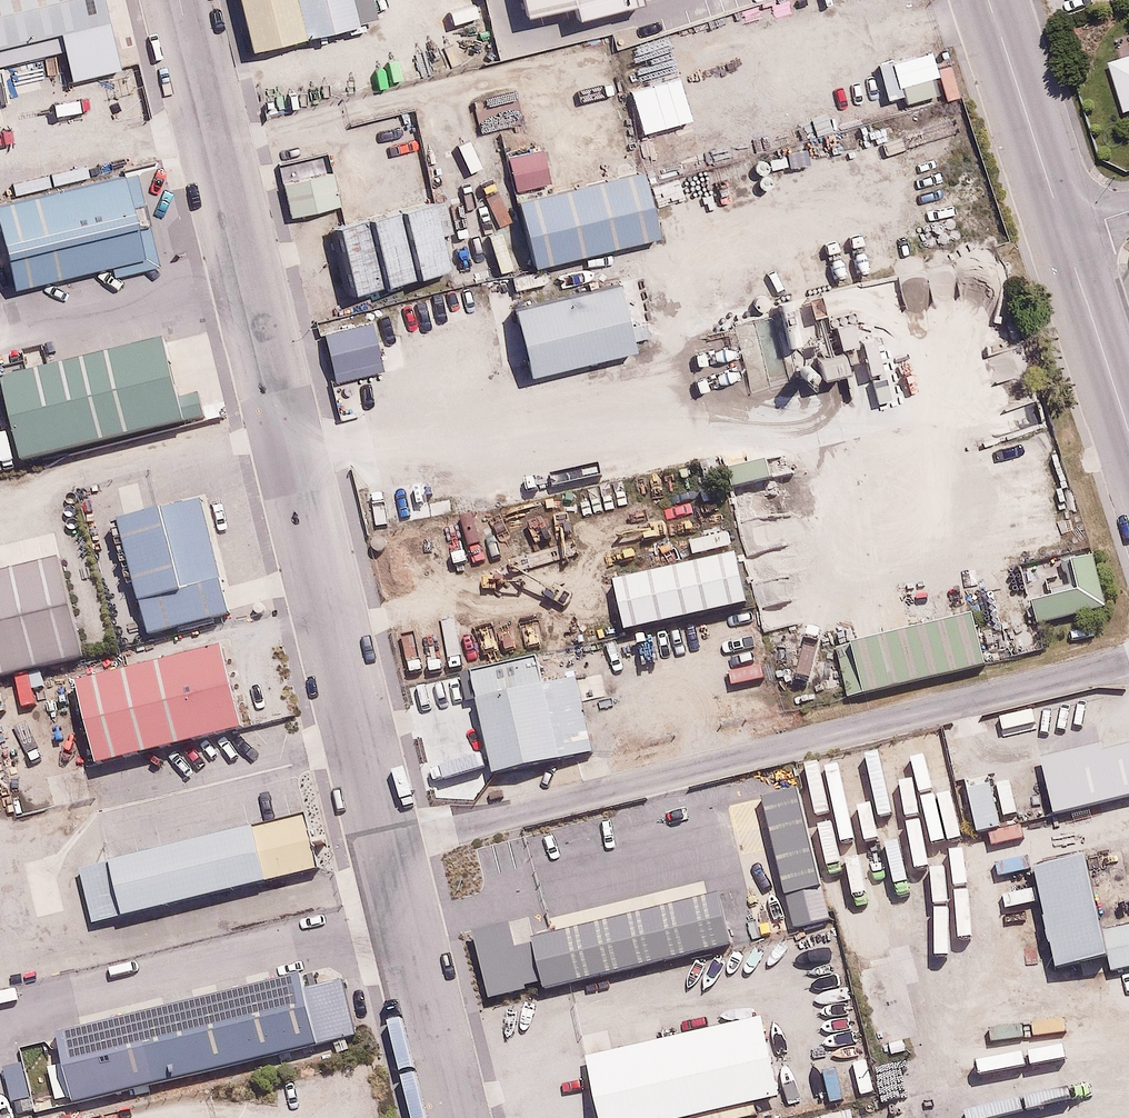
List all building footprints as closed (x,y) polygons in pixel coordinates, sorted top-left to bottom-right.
[(98,24),(93,0),(0,0),(0,47),(98,24)] [(245,53),(298,41),(288,0),(232,0),(245,53)] [(298,41),(346,29),(339,0),(288,0),(298,41)] [(360,25),(382,19),(378,0),(355,0),(360,25)] [(517,18),(563,7),(567,21),(628,7),(626,0),(513,0),(517,18)] [(1100,69),(1114,124),(1128,120),(1128,61),(1100,69)] [(542,150),(510,155),(515,189),(548,183),(542,150)] [(332,169),(280,182),(289,217),(341,204),(332,169)] [(633,177),(512,205),(527,271),(648,243),(633,177)] [(0,207),(0,284),(3,295),(137,264),(118,180),(0,207)] [(428,205),(327,229),(342,292),(443,268),(428,205)] [(605,288),(510,311),(526,378),(621,356),(605,288)] [(359,330),(314,341),(326,392),(371,382),(359,330)] [(0,380),(0,410),(13,467),(178,428),(158,343),(0,380)] [(839,350),(812,357),(818,380),(845,372),(839,350)] [(191,506),(110,526),(138,638),(219,618),(191,506)] [(725,558),(599,587),(611,635),(736,606),(725,558)] [(0,571),(0,680),(72,662),(46,559),(0,571)] [(1062,592),(1021,602),(1028,630),(1096,614),(1084,562),(1056,569),(1062,592)] [(963,621),(825,653),(836,702),(974,669),(963,621)] [(212,649),(65,687),(85,767),(233,730),(212,649)] [(521,670),(456,686),(479,783),(575,761),(558,687),(527,695),(521,670)] [(1040,822),(1128,800),(1128,752),(1091,761),(1089,754),(1027,769),(1040,822)] [(992,782),(966,786),(973,835),(1000,831),(992,782)] [(797,786),(758,795),(789,933),(828,924),(797,786)] [(295,818),(67,876),(81,929),(309,872),(295,818)] [(1033,869),(1053,973),(1107,962),(1109,972),(1128,969),(1128,924),(1104,928),(1091,858),(1033,869)] [(474,927),(489,1000),(528,991),(527,984),(542,981),(544,992),(728,953),(716,893),(514,936),(510,919),(474,927)] [(290,976),(50,1037),(68,1108),(308,1048),(294,990),(290,976)] [(294,990),(308,1048),(348,1038),(333,980),(294,990)] [(576,1059),(591,1117),(676,1117),(767,1095),(747,1016),(576,1059)]
